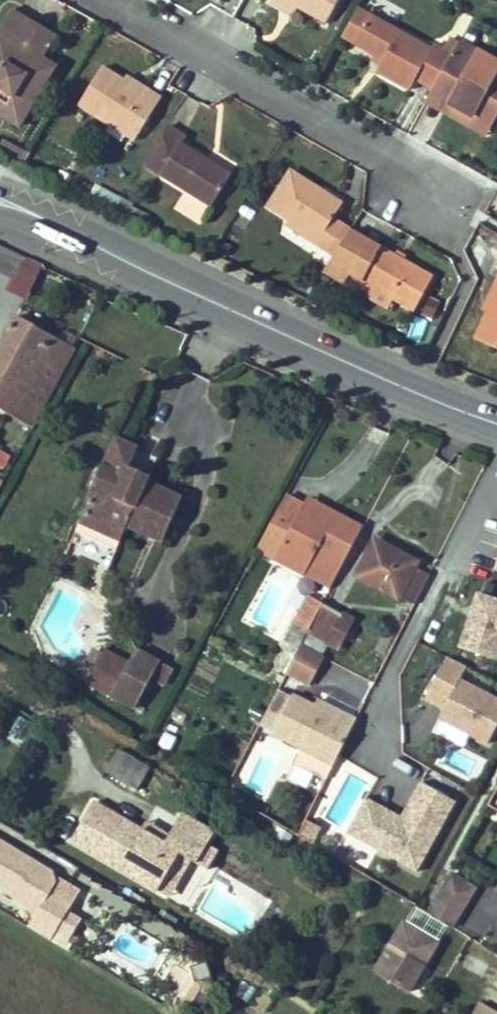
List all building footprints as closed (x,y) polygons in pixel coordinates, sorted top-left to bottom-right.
[(281,0),(273,0),(272,2),(293,14),(296,8),(281,0)] [(296,8),(326,25),(340,0),(281,0),(296,8)] [(434,89),(460,42),(451,37),(444,49),(434,44),(432,49),(358,9),(342,38),(375,56),(383,61),(381,65),(377,73),(411,91),(417,80),(434,89)] [(13,11),(0,32),(0,115),(20,127),(56,67),(41,59),(28,51),(41,28),(13,11)] [(54,36),(41,28),(28,51),(41,59),(54,36)] [(461,39),(460,42),(434,89),(431,93),(490,127),(496,115),(496,59),(461,39)] [(383,61),(375,56),(373,61),(381,65),(383,61)] [(103,67),(78,106),(134,142),(163,98),(147,89),(144,94),(124,81),(103,67)] [(128,76),(124,81),(144,94),(147,89),(128,76)] [(490,127),(431,93),(426,102),(486,136),(490,127)] [(185,136),(168,126),(161,136),(178,147),(181,143),(185,136)] [(232,174),(181,143),(178,147),(161,136),(143,166),(211,207),(232,174)] [(25,164),(30,154),(3,140),(0,147),(0,151),(25,164)] [(334,256),(350,230),(334,220),(343,205),(328,195),(325,198),(320,195),(322,191),(289,170),(266,207),(288,221),(320,241),(317,246),(334,256)] [(320,241),(288,221),(285,225),(317,246),(320,241)] [(433,277),(350,230),(334,256),(323,273),(345,285),(350,275),(394,300),(414,312),(433,277)] [(16,279),(27,258),(0,246),(0,271),(16,279)] [(388,309),(394,300),(350,275),(345,285),(388,309)] [(496,284),(483,311),(486,313),(490,315),(496,301),(496,284)] [(490,315),(486,313),(474,339),(496,350),(496,301),(490,315)] [(49,333),(17,316),(0,347),(0,410),(7,414),(49,333)] [(49,333),(7,414),(32,428),(75,348),(49,333)] [(126,525),(163,541),(182,499),(147,483),(149,479),(126,469),(137,448),(115,438),(82,512),(84,513),(80,522),(120,540),(126,525)] [(12,453),(0,449),(0,466),(7,468),(12,453)] [(303,507),(286,498),(258,550),(276,560),(303,507)] [(308,498),(303,507),(321,517),(326,508),(308,498)] [(316,552),(343,566),(363,528),(326,508),(321,517),(303,507),(276,560),(305,575),(306,573),(316,552)] [(356,576),(399,598),(399,597),(415,567),(418,562),(375,540),(356,576)] [(332,586),(343,566),(316,552),(306,573),(332,586)] [(415,605),(430,575),(415,567),(399,597),(415,605)] [(471,590),(455,648),(496,659),(496,597),(471,590)] [(309,630),(323,603),(309,596),(295,623),(309,630)] [(353,619),(323,603),(309,630),(308,632),(329,643),(337,648),(353,619)] [(295,623),(286,639),(300,647),(301,644),(308,632),(309,630),(295,623)] [(329,643),(308,632),(301,644),(322,654),(329,643)] [(310,686),(323,659),(300,647),(287,673),(310,686)] [(161,660),(139,649),(130,665),(106,652),(90,683),(136,709),(151,680),(161,662),(161,660)] [(496,726),(496,695),(462,677),(467,667),(447,656),(425,699),(444,709),(439,718),(488,743),(496,726)] [(162,686),(172,668),(161,662),(151,680),(162,686)] [(334,764),(357,719),(319,700),(316,706),(278,689),(259,725),(303,749),(334,764)] [(19,714),(4,734),(23,748),(38,727),(19,714)] [(165,732),(158,745),(169,751),(176,738),(165,732)] [(118,749),(106,772),(137,791),(150,768),(118,749)] [(326,780),(334,764),(303,749),(295,764),(326,780)] [(347,833),(417,872),(456,802),(421,782),(401,817),(366,798),(347,833)] [(233,796),(237,787),(229,783),(225,792),(233,796)] [(488,806),(496,810),(496,790),(488,806)] [(165,842),(142,828),(140,830),(94,802),(71,841),(158,892),(180,854),(190,860),(197,864),(207,846),(215,833),(182,814),(168,836),(165,842)] [(299,835),(314,844),(322,828),(307,820),(299,835)] [(168,836),(145,822),(142,828),(165,842),(168,836)] [(0,844),(0,886),(15,895),(13,898),(37,912),(28,927),(50,940),(57,927),(71,935),(80,919),(66,911),(70,904),(45,890),(53,874),(0,844)] [(197,864),(207,870),(218,853),(207,846),(197,864)] [(168,897),(190,860),(180,854),(158,892),(168,897)] [(475,889),(451,876),(428,913),(452,928),(475,889)] [(409,993),(438,942),(403,922),(374,973),(409,993)] [(469,954),(463,967),(477,974),(483,961),(469,954)] [(207,962),(190,967),(193,975),(175,966),(164,983),(181,991),(179,997),(193,1004),(200,993),(202,994),(210,983),(205,979),(212,977),(207,962)] [(209,998),(203,1008),(214,1013),(219,1005),(209,998)] [(474,1013),(496,1013),(479,1004),(474,1013)]
